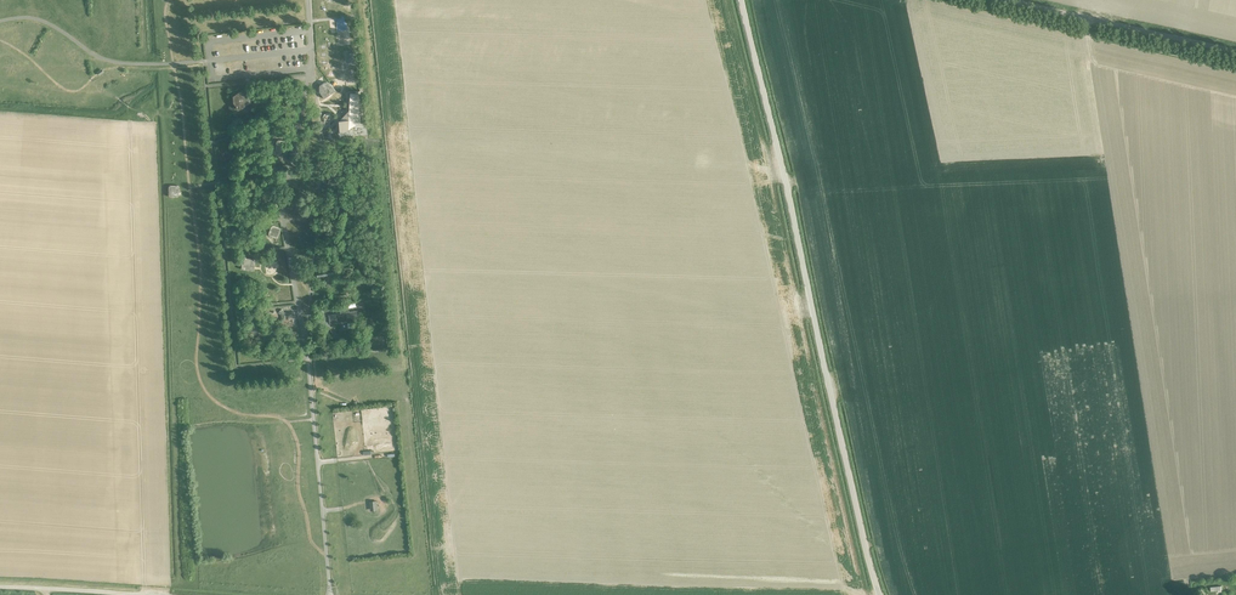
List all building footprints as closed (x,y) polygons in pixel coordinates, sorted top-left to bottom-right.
[(325,98),(335,91),(330,83),(325,81),(319,85),(320,91),(325,98)] [(239,109),(250,102),(245,95),(241,92),(239,92),(235,95),(234,97),(235,102),(239,109)] [(339,121),(340,134),(349,129),(360,122),(357,93),(350,93),(349,107),(349,110),(341,118),(339,121)] [(287,142),(278,141),(277,143),(277,151),(279,153),(286,153),(288,152),(289,144),(287,142)] [(328,175),(328,184),(338,184),(339,175),(328,175)] [(269,203),(272,189),(253,184),(249,198),(269,203)] [(169,196),(170,197),(176,197),(177,196),(178,195),(179,194),(179,188),(178,186),(177,185),(176,185),(170,185),(169,185),(168,186),(168,187),(168,194),(168,195),(169,196)] [(272,225),(271,226),(268,234),(268,235),(269,235),(275,238),(277,238),(278,237),(281,230),(281,229),(280,228),(279,227),(274,225),(272,225)] [(331,225),(330,240),(344,240),(344,225),(331,225)] [(244,260),(243,270),(256,272),(257,261),(255,259),(247,258),(244,260)] [(336,269),(324,269),(323,282),(335,283),(336,269)] [(282,309),(278,312),(280,314),(281,318),(280,321),(284,323),(285,319),(288,317),(295,315),(294,312),(287,313),(284,312),(283,312),(282,309)] [(358,321),(357,311),(349,312),(346,312),(346,309),(340,310),(341,313),(338,313),(338,314),(329,316),(330,323),(339,322),(339,321),(347,320),(347,322),(358,321)] [(261,320),(248,322),(252,343),(264,341),(261,320)]
